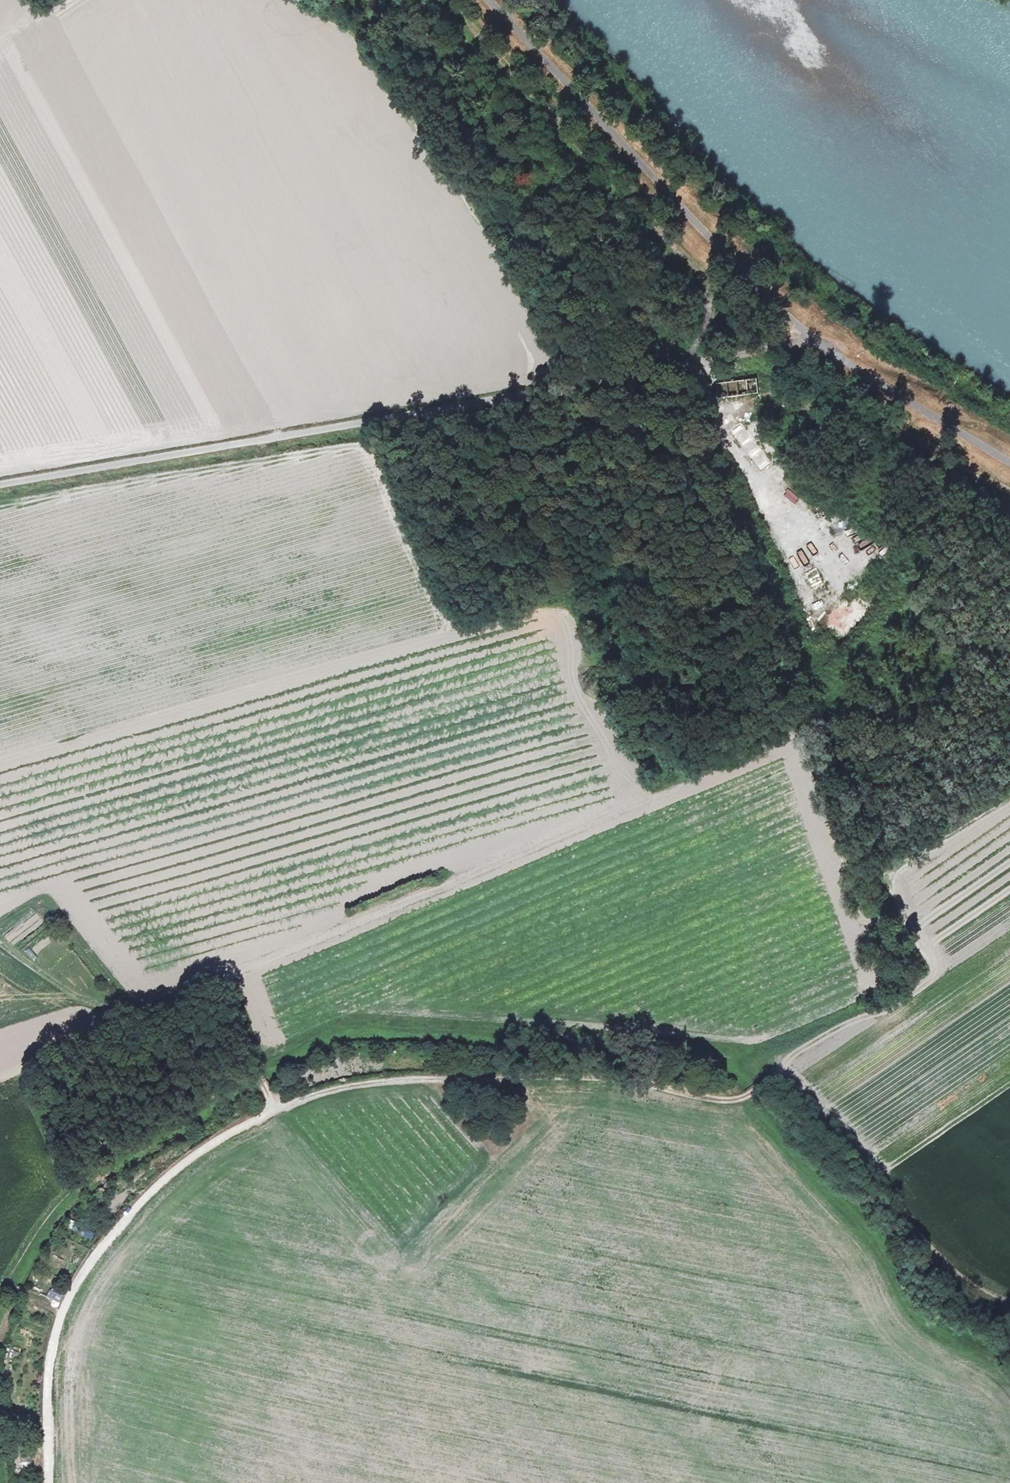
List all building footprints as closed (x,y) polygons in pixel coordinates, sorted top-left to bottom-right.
[(293,1080),(279,1089),(284,1096),(299,1087),(293,1080)] [(86,1230),(78,1225),(74,1231),(83,1236),(86,1230)] [(94,1234),(86,1230),(83,1236),(91,1240),(94,1234)] [(62,1296),(55,1293),(52,1299),(52,1300),(58,1303),(62,1296)]
